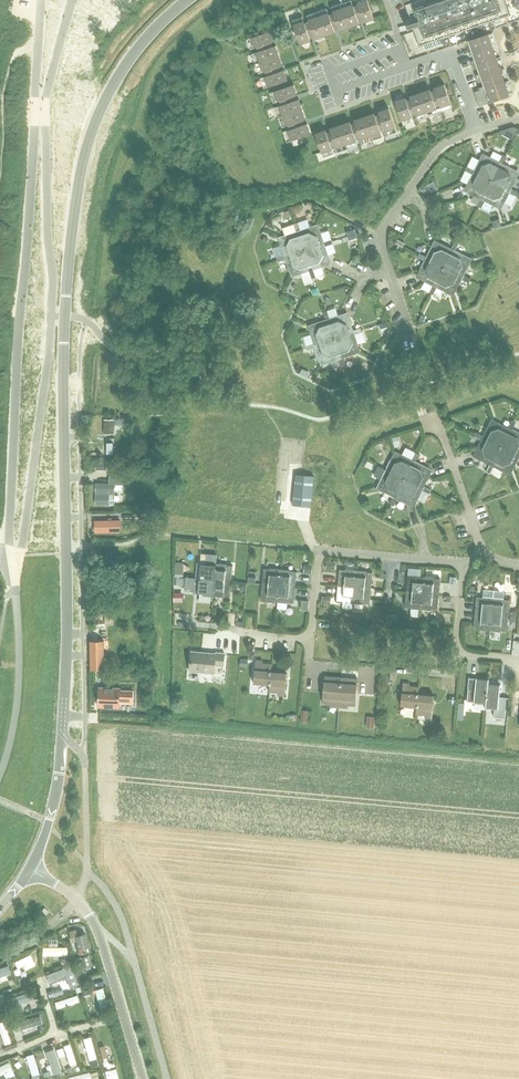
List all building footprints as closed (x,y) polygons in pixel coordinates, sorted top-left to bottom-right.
[(357,13),(359,12),(363,22),(373,18),(367,0),(363,0),(356,2),(357,5),(355,6),(357,13)] [(425,49),(442,43),(447,46),(450,41),(448,35),(456,33),(457,33),(458,32),(466,29),(468,35),(473,37),(492,31),(494,26),(492,20),(495,19),(496,20),(497,19),(498,18),(506,15),(508,11),(504,0),(403,0),(410,22),(405,23),(407,29),(412,27),(418,42),(422,44),(423,44),(425,49)] [(357,13),(355,6),(353,6),(352,4),(342,8),(348,27),(358,23),(355,13),(357,13)] [(332,13),(330,14),(333,21),(335,20),(338,30),(348,27),(342,8),(332,11),(332,13)] [(328,12),(318,16),(324,35),(334,31),(331,22),(333,21),(330,14),(328,15),(328,12)] [(324,35),(318,16),(308,19),(308,21),(306,22),(309,29),(311,28),(314,38),(324,35)] [(309,29),(306,22),(304,23),(303,21),(293,24),(299,44),(310,40),(306,30),(309,29)] [(257,49),(264,46),(264,44),(274,41),(270,30),(251,37),(254,47),(256,46),(257,49)] [(471,53),(491,46),(487,34),(467,41),(471,53)] [(264,46),(257,49),(258,50),(256,51),(259,61),(278,55),(275,45),(265,48),(264,46)] [(491,46),(471,53),(473,60),(471,61),(473,69),(476,68),(475,65),(495,58),(491,46)] [(282,65),(278,55),(259,61),(263,71),(265,71),(265,73),(273,70),(272,68),(282,65)] [(475,65),(476,68),(478,73),(475,74),(476,78),(479,77),(499,70),(495,58),(475,65)] [(273,70),(265,73),(266,75),(264,76),(268,86),(287,79),(284,69),(274,72),(273,70)] [(503,82),(499,70),(479,77),(476,78),(478,82),(480,81),(483,88),(483,89),(503,82)] [(508,96),(503,82),(483,89),(483,88),(473,91),(478,106),(506,96),(508,96)] [(280,102),(287,100),(286,97),(296,94),(292,84),(274,90),(277,101),(279,100),(280,102)] [(434,98),(437,106),(439,105),(440,107),(450,104),(444,84),(433,88),(437,98),(434,98)] [(429,89),(419,93),(426,112),(436,108),(435,106),(437,106),(434,98),(433,99),(429,89)] [(426,112),(419,93),(409,96),(412,106),(410,107),(413,114),(415,113),(416,115),(426,112)] [(287,100),(280,102),(281,104),(279,105),(282,115),(301,109),(298,98),(288,102),(287,100)] [(413,114),(410,107),(408,107),(405,98),(395,101),(401,121),(412,117),(411,115),(413,114)] [(379,122),(382,129),(384,128),(384,130),(395,126),(388,107),(378,111),(381,121),(379,122)] [(301,109),(282,115),(286,125),(288,124),(289,126),(296,124),(295,122),(305,118),(301,109)] [(373,113),(364,116),(370,135),(380,132),(380,130),(382,129),(379,122),(376,123),(373,113)] [(370,135),(364,116),(353,120),(357,130),(355,130),(357,137),(359,136),(360,139),(370,135)] [(357,137),(355,130),(352,131),(349,121),(339,124),(346,143),(356,140),(355,138),(357,137)] [(296,124),(289,126),(289,129),(287,129),(291,140),(310,133),(306,123),(296,126),(296,124)] [(346,143),(339,124),(329,128),(333,138),(331,139),(333,146),(335,145),(336,147),(346,143)] [(333,146),(331,139),(328,139),(325,129),(315,133),(321,152),(331,149),(331,146),(333,146)] [(492,181),(505,155),(503,154),(499,161),(488,156),(484,157),(492,181)] [(505,155),(492,181),(515,173),(514,169),(503,163),(507,156),(505,155)] [(492,181),(484,157),(479,159),(474,170),(467,166),(466,168),(492,181)] [(492,181),(466,168),(465,170),(472,174),(467,184),(468,189),(492,181)] [(517,178),(515,173),(492,181),(517,194),(518,192),(512,189),(517,178)] [(434,181),(428,184),(432,192),(438,189),(434,181)] [(479,207),(492,181),(468,189),(470,193),(480,199),(477,206),(479,207)] [(500,205),(492,181),(479,207),(481,208),(484,201),(495,206),(500,205)] [(517,194),(492,181),(500,205),(504,203),(510,193),(516,196),(517,194)] [(496,220),(491,222),(494,228),(501,226),(499,221),(496,220)] [(298,222),(296,223),(305,250),(316,228),(312,226),(300,230),(298,222)] [(294,224),(282,227),(285,235),(283,239),(289,242),(305,250),(296,223),(294,224)] [(320,230),(316,228),(305,250),(332,241),(331,239),(324,242),(320,230)] [(355,229),(346,232),(349,241),(358,238),(355,229)] [(305,250),(283,239),(280,243),(284,255),(277,257),(277,259),(305,250)] [(332,241),(305,250),(327,261),(329,257),(325,246),(333,243),(332,241)] [(444,268),(457,242),(455,241),(451,248),(441,243),(436,244),(444,268)] [(459,243),(457,242),(444,268),(467,260),(466,255),(455,250),(459,243)] [(444,268),(436,244),(432,246),(426,256),(419,253),(418,255),(444,268)] [(294,273),(305,250),(277,259),(278,262),(286,259),(289,270),(294,273)] [(314,278),(305,250),(294,273),(298,275),(309,271),(312,278),(314,278)] [(327,261),(305,250),(314,278),(316,277),(313,270),(325,266),(327,261)] [(444,268),(418,255),(417,257),(424,260),(419,271),(420,275),(444,268)] [(467,260),(444,268),(470,280),(471,278),(464,275),(469,264),(467,260)] [(431,293),(444,268),(420,275),(422,280),(432,285),(429,292),(431,293)] [(452,291),(444,268),(431,293),(433,294),(436,287),(447,293),(452,291)] [(469,282),(470,280),(444,268),(452,291),(456,290),(462,279),(469,282)] [(334,338),(345,316),(341,314),(330,318),(327,310),(325,311),(334,338)] [(334,338),(325,311),(323,312),(325,319),(314,323),(312,327),(334,338)] [(349,318),(345,316),(334,338),(361,329),(361,327),(353,330),(349,318)] [(334,338),(312,327),(310,332),(313,343),(306,345),(307,348),(334,338)] [(362,331),(361,329),(334,338),(356,350),(358,345),(355,334),(362,331)] [(334,338),(307,348),(307,350),(315,347),(319,358),(323,361),(334,338)] [(334,338),(323,361),(327,363),(339,359),(341,366),(343,366),(334,338)] [(354,354),(356,350),(334,338),(343,366),(345,365),(343,358),(354,354)] [(302,368),(299,374),(306,378),(309,372),(302,368)] [(116,419),(105,419),(105,433),(116,433),(116,424),(126,425),(126,419),(118,419),(116,419)] [(501,447),(514,421),(512,420),(508,427),(498,422),(493,423),(501,447)] [(514,421),(501,447),(518,441),(518,432),(512,429),(516,422),(514,421)] [(501,447),(493,423),(488,425),(483,435),(476,432),(475,434),(501,447)] [(501,447),(475,434),(474,436),(481,439),(476,450),(477,454),(501,447)] [(397,437),(392,439),(395,448),(400,446),(397,437)] [(501,447),(518,456),(518,441),(501,447)] [(406,447),(402,454),(412,459),(415,452),(406,447)] [(501,447),(477,454),(479,459),(489,464),(486,471),(488,472),(501,447)] [(501,447),(488,472),(499,477),(503,471),(504,472),(509,470),(501,447)] [(501,447),(509,470),(513,469),(518,458),(518,456),(501,447)] [(401,454),(396,455),(404,479),(417,453),(415,452),(412,459),(402,454),(401,454)] [(417,453),(404,479),(428,471),(426,466),(416,461),(419,454),(417,453)] [(380,464),(378,466),(404,479),(396,455),(392,457),(391,457),(385,454),(380,464)] [(378,466),(374,475),(381,479),(379,482),(381,487),(404,479),(378,466)] [(428,471),(404,479),(430,492),(431,490),(424,486),(429,476),(428,471)] [(295,474),(292,505),(310,507),(313,476),(295,474)] [(107,484),(96,483),(95,503),(107,503),(109,503),(109,495),(114,495),(114,484),(122,484),(122,477),(114,477),(109,477),(109,484),(107,484)] [(404,479),(381,487),(382,491),(393,496),(389,503),(391,504),(404,479)] [(404,479),(391,504),(393,505),(397,498),(408,504),(412,502),(404,479)] [(430,492),(404,479),(412,502),(417,501),(422,490),(429,494),(430,492)] [(120,520),(95,520),(95,532),(120,531),(120,520)] [(198,577),(198,578),(215,580),(216,563),(217,554),(207,553),(206,562),(206,563),(199,562),(198,577)] [(183,562),(174,562),(174,574),(183,574),(183,562)] [(216,563),(215,580),(231,581),(232,565),(226,565),(226,564),(216,563)] [(262,568),(261,584),(279,586),(280,568),(270,567),(269,568),(262,568)] [(280,568),(279,586),(295,587),(296,571),(290,570),(290,569),(280,568)] [(339,569),(337,585),(354,587),(356,570),(345,569),(345,570),(339,569)] [(356,570),(354,587),(370,588),(372,572),(366,572),(366,571),(356,570)] [(407,576),(406,591),(423,593),(424,576),(413,575),(413,576),(407,576)] [(185,576),(184,588),(193,589),(192,593),(196,593),(203,594),(202,595),(213,596),(215,580),(198,578),(198,577),(185,576)] [(434,577),(424,576),(423,593),(438,594),(440,578),(434,578),(434,577)] [(183,577),(173,577),(173,585),(183,585),(183,577)] [(215,580),(213,596),(223,597),(223,596),(230,596),(231,581),(215,580)] [(279,586),(261,584),(260,599),(266,599),(266,601),(277,602),(279,586)] [(354,587),(337,585),(336,600),(342,601),(342,602),(353,603),(354,587)] [(295,587),(279,586),(277,602),(288,603),(288,601),(294,602),(295,587)] [(470,586),(469,594),(478,595),(478,587),(470,586)] [(354,587),(353,603),(362,604),(363,602),(369,603),(370,588),(354,587)] [(477,597),(475,612),(492,614),(493,597),(494,590),(483,589),(482,596),(482,597),(477,597)] [(493,597),(492,614),(507,615),(509,600),(503,599),(503,598),(504,591),(494,590),(493,597)] [(423,593),(406,591),(404,606),(410,607),(410,608),(411,608),(415,609),(419,609),(421,609),(423,593)] [(183,592),(173,592),(173,602),(183,602),(183,592)] [(423,593),(421,609),(431,610),(431,609),(436,609),(438,594),(423,593)] [(322,596),(321,604),(330,605),(331,597),(322,596)] [(411,608),(410,615),(418,616),(419,609),(415,609),(411,608)] [(491,614),(475,612),(473,627),(479,628),(479,629),(490,630),(491,614)] [(109,613),(93,613),(94,623),(110,622),(109,613)] [(388,614),(387,623),(394,623),(395,614),(388,614)] [(507,615),(491,614),(490,630),(500,631),(500,630),(506,631),(507,615)] [(103,640),(90,640),(90,669),(104,669),(103,640)] [(223,666),(224,653),(215,652),(215,653),(191,651),(189,671),(214,673),(214,665),(223,666)] [(240,658),(239,666),(247,666),(248,659),(240,658)] [(271,671),(272,664),(261,663),(262,660),(255,660),(253,683),(269,684),(271,671)] [(269,684),(268,691),(278,692),(278,695),(284,696),(286,673),(271,671),(269,684)] [(339,702),(341,677),(325,676),(322,703),(330,704),(331,701),(339,702)] [(358,679),(341,677),(339,702),(348,703),(348,705),(355,706),(358,679)] [(488,685),(488,679),(469,678),(468,688),(467,701),(486,703),(488,685)] [(409,683),(402,682),(400,705),(415,706),(416,707),(418,694),(418,687),(408,686),(409,683)] [(486,703),(485,710),(494,711),(494,717),(504,718),(506,698),(499,698),(500,686),(488,685),(486,703)] [(119,689),(119,687),(99,686),(98,706),(119,707),(119,700),(132,700),(132,690),(119,689)] [(433,696),(418,694),(416,707),(415,706),(415,714),(425,715),(425,718),(431,718),(433,696)] [(307,721),(309,711),(301,710),(300,721),(307,721)] [(374,728),(375,717),(368,716),(367,727),(374,728)] [(79,954),(90,950),(84,933),(77,935),(75,928),(68,931),(70,937),(73,936),(79,954)] [(82,966),(90,964),(87,955),(75,959),(79,973),(84,972),(82,966)]
